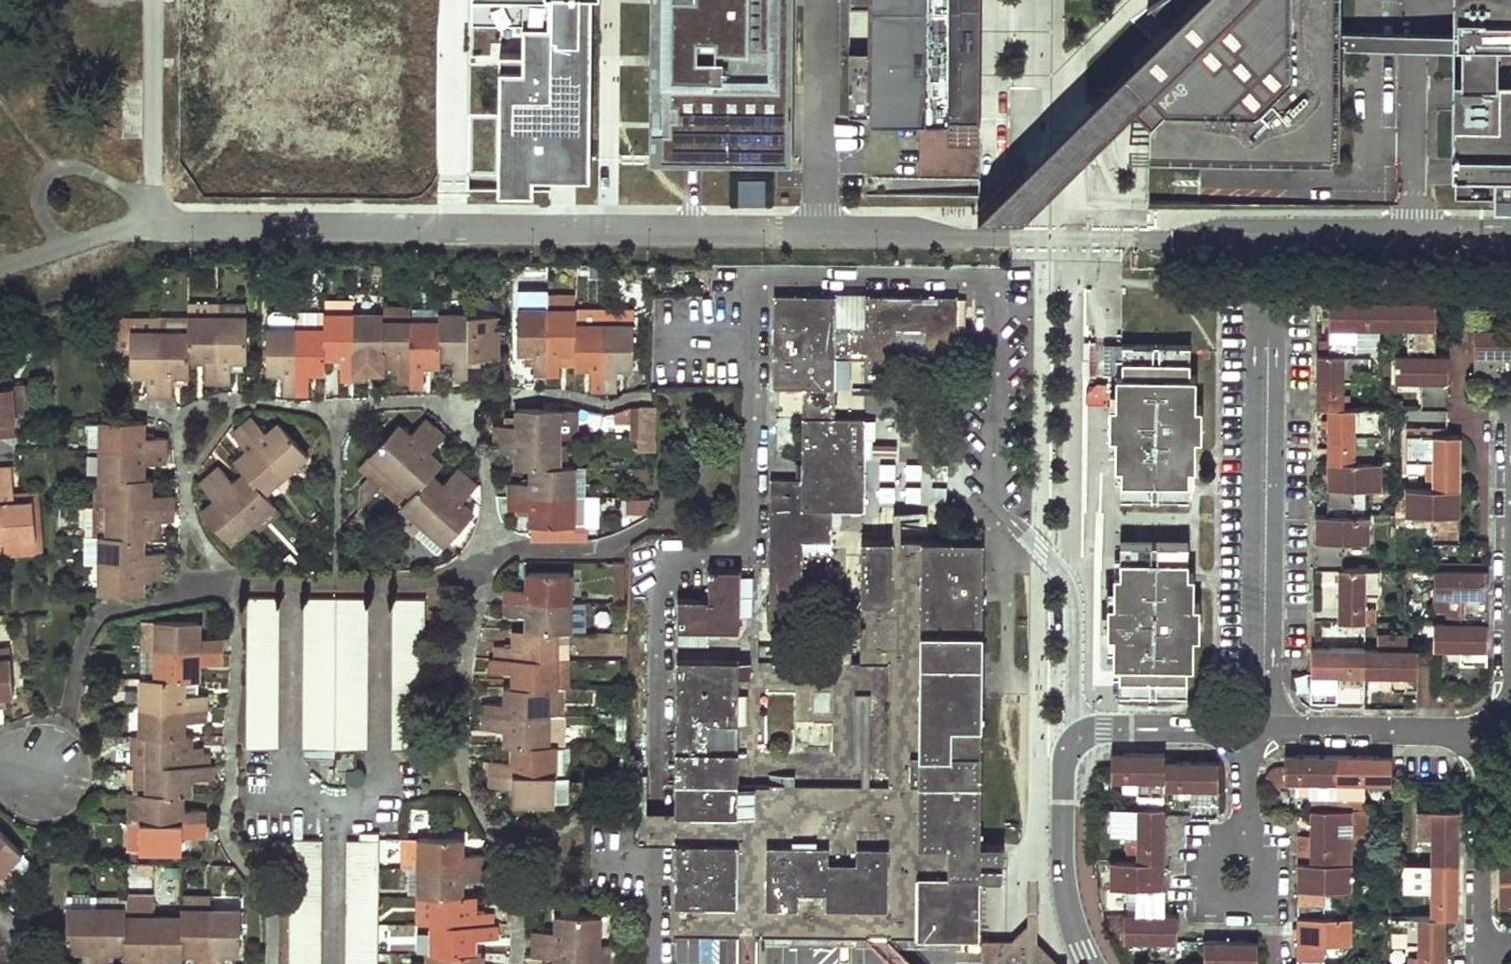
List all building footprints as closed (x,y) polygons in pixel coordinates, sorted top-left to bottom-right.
[(591,175),(593,0),(473,0),(472,25),(525,25),(524,66),(502,67),(500,189),(534,190),(534,174),(591,175)] [(650,162),(794,163),(795,0),(652,0),(650,162)] [(849,115),(871,115),(871,121),(979,121),(980,76),(980,28),(980,0),(850,0),(849,115)] [(1142,93),(1152,102),(1159,109),(1145,121),(1144,157),(1312,161),(1329,161),(1335,156),(1336,45),(1336,34),(1337,0),(1167,0),(1162,5),(1142,19),(1143,21),(1147,16),(1159,31),(1103,85),(1132,98),(1142,93)] [(1131,21),(1141,12),(1156,5),(1162,11),(1171,2),(1180,10),(1191,0),(1109,0),(1131,21)] [(1449,173),(1492,174),(1492,209),(1510,209),(1510,0),(1449,0),(1450,35),(1450,44),(1450,52),(1449,173)] [(1450,35),(1336,34),(1336,45),(1343,45),(1343,50),(1450,52),(1450,44),(1450,35)] [(1132,98),(1103,85),(1052,132),(1014,167),(1038,192),(1063,166),(1090,139),(1098,132),(1132,98)] [(765,179),(740,180),(740,203),(765,202),(765,179)] [(834,325),(835,296),(773,295),(772,387),(801,387),(834,387),(834,356),(834,325)] [(574,309),(574,296),(515,296),(515,309),(574,309)] [(955,358),(956,297),(864,296),(864,326),(864,357),(895,358),(896,328),(923,328),(923,358),(955,358)] [(325,311),(352,312),(351,298),(324,297),(325,311)] [(473,298),(472,314),(497,314),(497,306),(490,298),(473,298)] [(1354,353),(1355,326),(1382,327),(1382,300),(1328,300),(1327,339),(1327,353),(1354,353)] [(1382,327),(1407,327),(1406,354),(1434,354),(1435,340),(1435,301),(1382,300),(1382,327)] [(216,315),(216,304),(186,303),(186,315),(216,315)] [(245,316),(245,304),(216,304),(216,315),(245,316)] [(381,320),(411,320),(410,306),(381,305),(381,313),(381,320)] [(410,306),(411,320),(439,320),(439,313),(439,306),(410,306)] [(632,366),(632,324),(603,324),(574,324),(574,309),(515,309),(515,351),(522,351),(533,351),(532,363),(532,374),(556,373),(557,364),(557,351),(574,351),(574,364),(574,366),(590,366),(589,388),(615,389),(616,366),(632,366)] [(574,309),(574,324),(603,324),(603,309),(574,309)] [(244,358),(245,316),(186,315),(186,319),(186,330),(157,330),(128,330),(128,372),(145,373),(144,393),(169,394),(169,373),(186,372),(186,358),(202,358),(202,380),(228,381),(228,359),(244,358)] [(186,330),(186,319),(157,318),(157,330),(186,330)] [(1500,354),(1510,355),(1510,318),(1507,318),(1507,326),(1473,326),(1473,382),(1499,381),(1500,354)] [(864,357),(864,326),(834,325),(834,356),(864,357)] [(1189,374),(1188,346),(1122,345),(1121,358),(1121,374),(1115,374),(1114,389),(1115,403),(1109,403),(1109,435),(1114,436),(1114,450),(1114,465),(1121,465),(1120,480),(1120,495),(1180,496),(1188,496),(1188,480),(1188,466),(1193,465),(1194,436),(1201,435),(1201,404),(1194,403),(1194,374),(1189,374)] [(533,351),(522,351),(522,363),(532,363),(533,351)] [(557,364),(574,364),(574,351),(557,351),(557,364)] [(1326,406),(1342,406),(1343,379),(1369,379),(1369,353),(1354,353),(1327,353),(1316,353),(1316,406),(1326,406)] [(1406,354),(1394,354),(1394,380),(1420,381),(1419,407),(1446,407),(1447,354),(1434,354),(1406,354)] [(24,383),(0,385),(0,421),(14,420),(14,415),(27,413),(24,383)] [(834,417),(834,387),(801,387),(801,417),(834,417)] [(638,404),(629,404),(628,438),(637,438),(638,404)] [(655,404),(638,404),(637,438),(654,439),(655,404)] [(1355,434),(1381,434),(1380,407),(1342,406),(1326,406),(1326,460),(1353,460),(1355,434)] [(557,409),(557,407),(514,408),(514,424),(493,424),(493,449),(514,449),(514,465),(530,465),(530,482),(506,482),(507,507),(530,506),(530,523),(583,523),(583,494),(572,494),(573,465),(556,465),(556,436),(557,409)] [(573,409),(557,409),(556,436),(572,436),(573,409)] [(305,455),(277,422),(265,432),(251,416),(232,432),(246,449),(234,459),(244,471),(231,482),(217,465),(198,482),(213,499),(200,509),(228,540),(249,522),(271,503),(261,491),(305,455)] [(862,509),(862,417),(834,417),(801,417),(801,478),(768,478),(768,570),(767,630),(799,630),(799,540),(830,541),(830,509),(862,509)] [(142,436),(142,419),(100,418),(99,477),(106,477),(107,535),(98,535),(99,592),(141,594),(140,577),(163,577),(164,552),(141,551),(141,536),(148,535),(149,519),(171,519),(172,494),(149,493),(149,478),(141,478),(142,460),(162,463),(165,436),(142,436)] [(409,434),(395,423),(367,455),(410,494),(401,505),(422,524),(444,543),(472,512),(459,501),(474,485),(455,468),(441,485),(429,473),(439,461),(428,451),(441,434),(423,418),(409,434)] [(14,420),(0,421),(0,435),(18,433),(17,419),(14,420)] [(1406,460),(1431,460),(1431,487),(1459,488),(1459,435),(1446,435),(1406,434),(1406,460)] [(410,494),(367,455),(357,465),(401,505),(410,494)] [(1325,513),(1352,514),(1353,486),(1364,486),(1380,487),(1380,460),(1353,460),(1326,460),(1326,500),(1325,513)] [(9,464),(0,465),(0,539),(4,539),(34,537),(31,498),(7,500),(7,493),(12,493),(9,464)] [(1362,514),(1364,486),(1353,486),(1352,514),(1362,514)] [(1431,487),(1404,487),(1404,514),(1431,514),(1431,540),(1434,540),(1457,541),(1458,529),(1459,488),(1431,487)] [(40,548),(36,492),(12,493),(7,493),(7,500),(31,498),(34,537),(4,539),(5,551),(40,548)] [(597,494),(583,494),(583,523),(597,523),(597,494)] [(651,511),(651,496),(627,497),(628,511),(651,511)] [(277,510),(271,503),(249,522),(256,529),(277,510)] [(1341,539),(1368,540),(1368,514),(1362,514),(1352,514),(1325,513),(1314,513),(1314,566),(1336,567),(1340,567),(1341,539)] [(583,523),(530,523),(529,535),(532,536),(549,539),(570,539),(589,538),(597,536),(597,523),(583,523)] [(436,553),(444,543),(422,524),(413,533),(436,553)] [(979,844),(982,541),(921,540),(896,540),(894,540),(860,540),(859,598),(859,660),(754,659),(735,659),(675,658),(674,811),(673,838),(672,901),(672,932),(748,933),(862,935),(945,935),(977,935),(978,880),(978,876),(1000,876),(1001,844),(979,844)] [(1187,573),(1187,544),(1120,542),(1119,558),(1119,572),(1113,572),(1112,588),(1112,602),(1107,602),(1106,635),(1112,635),(1112,650),(1112,665),(1118,665),(1118,679),(1118,693),(1186,694),(1186,664),(1192,664),(1192,634),(1198,634),(1199,602),(1192,602),(1193,573),(1187,573)] [(1486,568),(1486,559),(1433,560),(1433,567),(1486,568)] [(622,561),(611,561),(611,601),(622,601),(622,561)] [(1336,620),(1364,620),(1373,620),(1373,606),(1364,606),(1365,593),(1378,594),(1379,567),(1340,567),(1336,567),(1336,620)] [(1404,577),(1434,577),(1433,567),(1404,567),(1404,577)] [(1433,613),(1445,613),(1445,621),(1485,621),(1486,568),(1433,567),(1434,577),(1433,613)] [(707,598),(676,598),(675,630),(738,631),(738,608),(738,569),(707,569),(707,598)] [(568,600),(568,571),(528,571),(527,587),(505,587),(505,613),(527,613),(527,629),(512,629),(511,645),(494,644),(494,657),(489,657),(489,669),(511,670),(511,686),(504,686),(503,702),(482,702),(482,728),(503,728),(503,745),(511,745),(511,760),(489,760),(488,785),(510,786),(510,802),(552,803),(567,803),(567,778),(552,778),(552,771),(568,771),(568,744),(558,744),(559,687),(553,687),(553,658),(554,628),(583,629),(583,601),(568,600)] [(274,748),(275,596),(244,596),(243,747),(274,748)] [(335,748),(354,748),(363,748),(363,596),(302,596),(302,756),(335,756),(335,748)] [(422,749),(423,597),(391,596),(391,751),(422,749)] [(198,635),(197,618),(139,619),(140,648),(156,649),(155,678),(140,678),(140,734),(130,734),(130,763),(134,763),(147,763),(147,791),(140,792),(139,793),(139,821),(129,821),(126,821),(126,850),(181,850),(181,833),(202,834),(202,808),(181,808),(181,792),(189,792),(188,776),(211,776),(211,763),(207,764),(206,750),(189,750),(189,735),(182,735),(181,718),(203,719),(203,692),(195,692),(182,693),(181,678),(195,678),(197,678),(197,661),(219,661),(219,635),(198,635)] [(1445,621),(1433,621),(1433,647),(1459,648),(1459,662),(1485,662),(1485,621),(1445,621)] [(1405,635),(1376,633),(1375,647),(1405,647),(1405,635)] [(7,645),(0,646),(0,694),(3,694),(11,694),(7,645)] [(1335,700),(1336,674),(1363,674),(1363,647),(1310,647),(1309,673),(1309,700),(1335,700)] [(1391,675),(1390,688),(1416,688),(1416,661),(1416,648),(1405,647),(1375,647),(1363,647),(1363,674),(1372,674),(1391,675)] [(140,678),(155,678),(156,649),(140,648),(140,678)] [(565,687),(565,658),(553,658),(553,687),(559,687),(565,687)] [(1391,675),(1372,674),(1372,688),(1390,688),(1391,675)] [(120,701),(134,701),(134,729),(137,729),(137,677),(120,677),(120,701)] [(195,692),(195,678),(181,678),(182,693),(195,692)] [(335,748),(335,756),(335,769),(353,769),(354,748),(335,748)] [(1110,752),(1110,779),(1137,779),(1137,792),(1163,792),(1163,787),(1163,758),(1163,752),(1110,752)] [(1337,794),(1338,753),(1283,752),(1283,763),(1280,763),(1277,763),(1274,764),(1271,765),(1268,767),(1266,770),(1264,775),(1264,785),(1283,786),(1283,780),(1297,780),(1308,781),(1308,794),(1309,807),(1331,808),(1337,807),(1337,794)] [(1338,753),(1337,794),(1337,807),(1350,808),(1362,808),(1363,782),(1390,781),(1390,772),(1390,754),(1338,753)] [(1163,787),(1191,788),(1190,814),(1216,815),(1217,759),(1163,758),(1163,787)] [(147,791),(147,763),(134,763),(133,791),(140,792),(147,791)] [(1308,781),(1297,780),(1297,786),(1297,794),(1308,794),(1308,781)] [(139,821),(139,793),(128,794),(129,821),(139,821)] [(1135,846),(1124,846),(1124,859),(1162,859),(1163,814),(1163,805),(1109,805),(1109,832),(1123,832),(1135,832),(1135,846)] [(1307,861),(1336,861),(1337,834),(1350,834),(1350,808),(1337,807),(1331,808),(1309,807),(1308,815),(1308,817),(1308,834),(1296,834),(1296,860),(1307,861)] [(1418,808),(1390,809),(1390,820),(1417,820),(1418,808)] [(1456,863),(1457,809),(1418,808),(1417,820),(1417,834),(1429,834),(1428,863),(1456,863)] [(0,831),(0,879),(2,881),(16,867),(10,862),(20,850),(0,831)] [(377,831),(359,831),(359,839),(347,839),(344,963),(375,963),(376,866),(377,844),(377,831)] [(1135,832),(1123,832),(1122,846),(1124,846),(1135,846),(1135,832)] [(417,866),(417,837),(403,837),(402,866),(417,866)] [(460,837),(417,837),(417,866),(417,869),(416,891),(416,894),(431,894),(431,924),(430,952),(438,952),(438,963),(480,963),(481,953),(472,953),(473,937),(494,936),(495,923),(491,924),(490,912),(474,911),(474,895),(458,895),(459,879),(481,879),(482,855),(459,854),(460,837)] [(318,838),(288,839),(286,963),(316,963),(318,838)] [(10,862),(16,867),(19,870),(30,860),(20,850),(10,862)] [(1498,850),(1497,905),(1510,905),(1510,850),(1498,850)] [(1124,859),(1109,858),(1108,885),(1125,885),(1136,885),(1135,913),(1162,913),(1162,859),(1124,859)] [(1336,888),(1350,888),(1350,861),(1336,861),(1307,861),(1296,860),(1296,913),(1323,914),(1324,888),(1336,888)] [(152,889),(153,863),(127,862),(126,888),(152,889)] [(1403,888),(1428,889),(1428,915),(1443,915),(1456,915),(1456,863),(1428,863),(1402,862),(1403,888)] [(416,891),(417,869),(406,869),(405,891),(416,891)] [(1035,939),(1036,882),(1026,882),(1026,923),(1011,940),(980,940),(980,963),(1060,963),(1035,939)] [(1136,885),(1125,885),(1124,912),(1135,913),(1136,885)] [(1336,914),(1336,888),(1324,888),(1323,914),(1336,914)] [(93,893),(65,893),(65,906),(93,906),(93,893)] [(123,906),(123,894),(93,893),(93,906),(123,906)] [(151,914),(151,894),(123,894),(123,906),(123,914),(151,914)] [(209,907),(209,895),(180,894),(180,907),(209,907)] [(431,894),(416,894),(414,894),(413,924),(431,924),(431,894)] [(238,906),(209,907),(180,907),(180,914),(151,914),(123,914),(123,906),(93,906),(65,906),(65,948),(81,949),(80,963),(106,963),(106,949),(122,950),(123,957),(138,956),(138,963),(164,963),(164,957),(180,957),(180,949),(197,949),(196,963),(221,963),(221,949),(238,949),(238,906)] [(1149,952),(1175,952),(1175,938),(1175,913),(1162,913),(1135,913),(1124,912),(1124,939),(1149,939),(1149,952)] [(596,915),(554,913),(554,929),(532,929),(531,953),(553,954),(553,963),(596,963),(596,942),(596,915)] [(1323,954),(1324,940),(1351,941),(1350,914),(1336,914),(1323,914),(1296,913),(1295,940),(1295,963),(1323,963),(1323,954)] [(606,943),(606,915),(596,915),(596,942),(606,943)] [(1389,915),(1391,941),(1415,942),(1415,956),(1408,956),(1407,963),(1443,963),(1443,957),(1443,915),(1428,915),(1389,915)] [(1202,963),(1256,963),(1256,940),(1202,939),(1202,963)] [(1351,941),(1324,940),(1323,954),(1350,954),(1351,941)] [(606,943),(596,942),(596,963),(606,963),(606,943)] [(641,943),(631,943),(631,963),(640,963),(641,943)] [(438,952),(430,952),(428,952),(428,963),(438,963),(438,952)]
